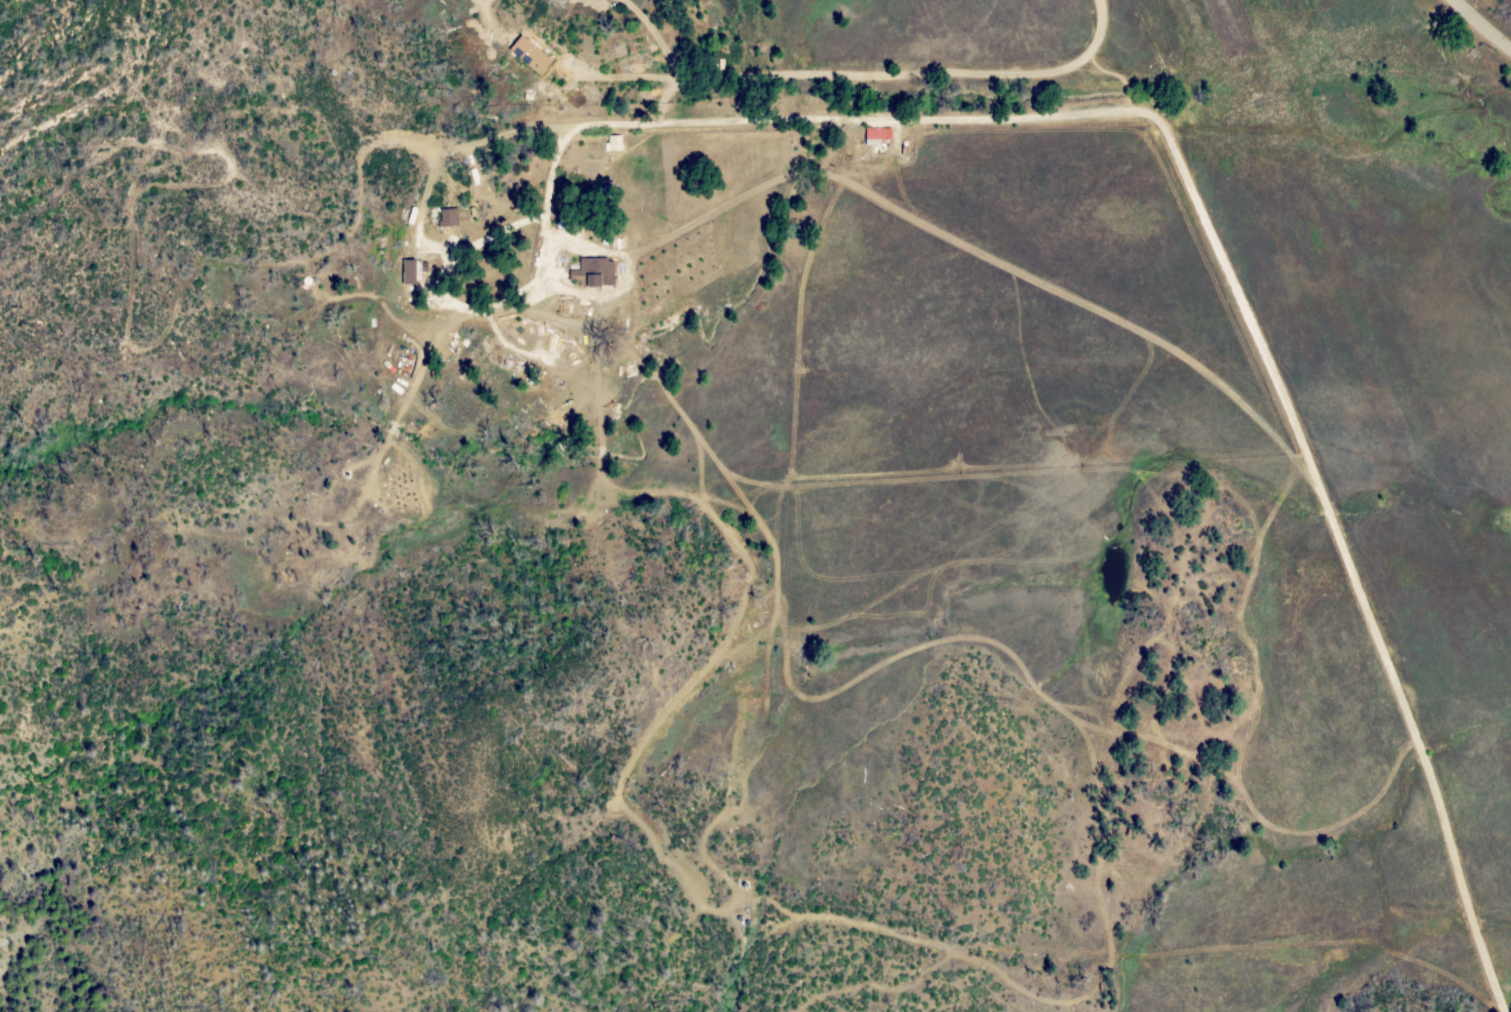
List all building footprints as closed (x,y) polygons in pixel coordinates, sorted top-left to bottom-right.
[(542,75),(553,58),(518,37),(507,54),(542,75)] [(865,145),(880,145),(881,139),(891,139),(891,128),(865,128),(865,145)] [(606,151),(621,150),(620,135),(606,136),(606,151)] [(457,208),(438,209),(439,227),(458,226),(457,208)] [(427,273),(427,261),(402,261),(402,284),(420,284),(420,274),(427,273)]
